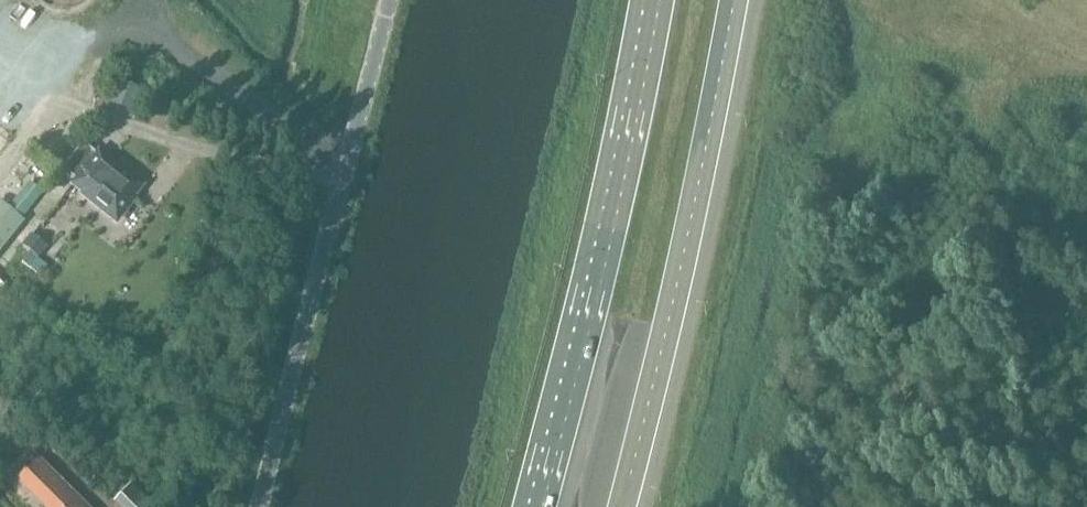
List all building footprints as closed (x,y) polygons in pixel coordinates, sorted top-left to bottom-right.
[(60,170),(74,182),(72,183),(86,194),(85,196),(100,209),(100,211),(110,218),(112,218),(115,221),(132,200),(130,199),(140,186),(107,160),(105,163),(96,156),(99,153),(97,152),(96,154),(82,143),(60,170)] [(27,184),(6,210),(20,221),(41,195),(27,184)] [(20,221),(0,206),(0,246),(20,221)] [(123,215),(129,230),(141,226),(135,211),(123,215)] [(22,247),(36,258),(45,247),(30,236),(22,247)] [(44,506),(82,506),(35,460),(16,479),(44,506)] [(113,501),(119,506),(149,506),(152,504),(130,483),(113,501)]
